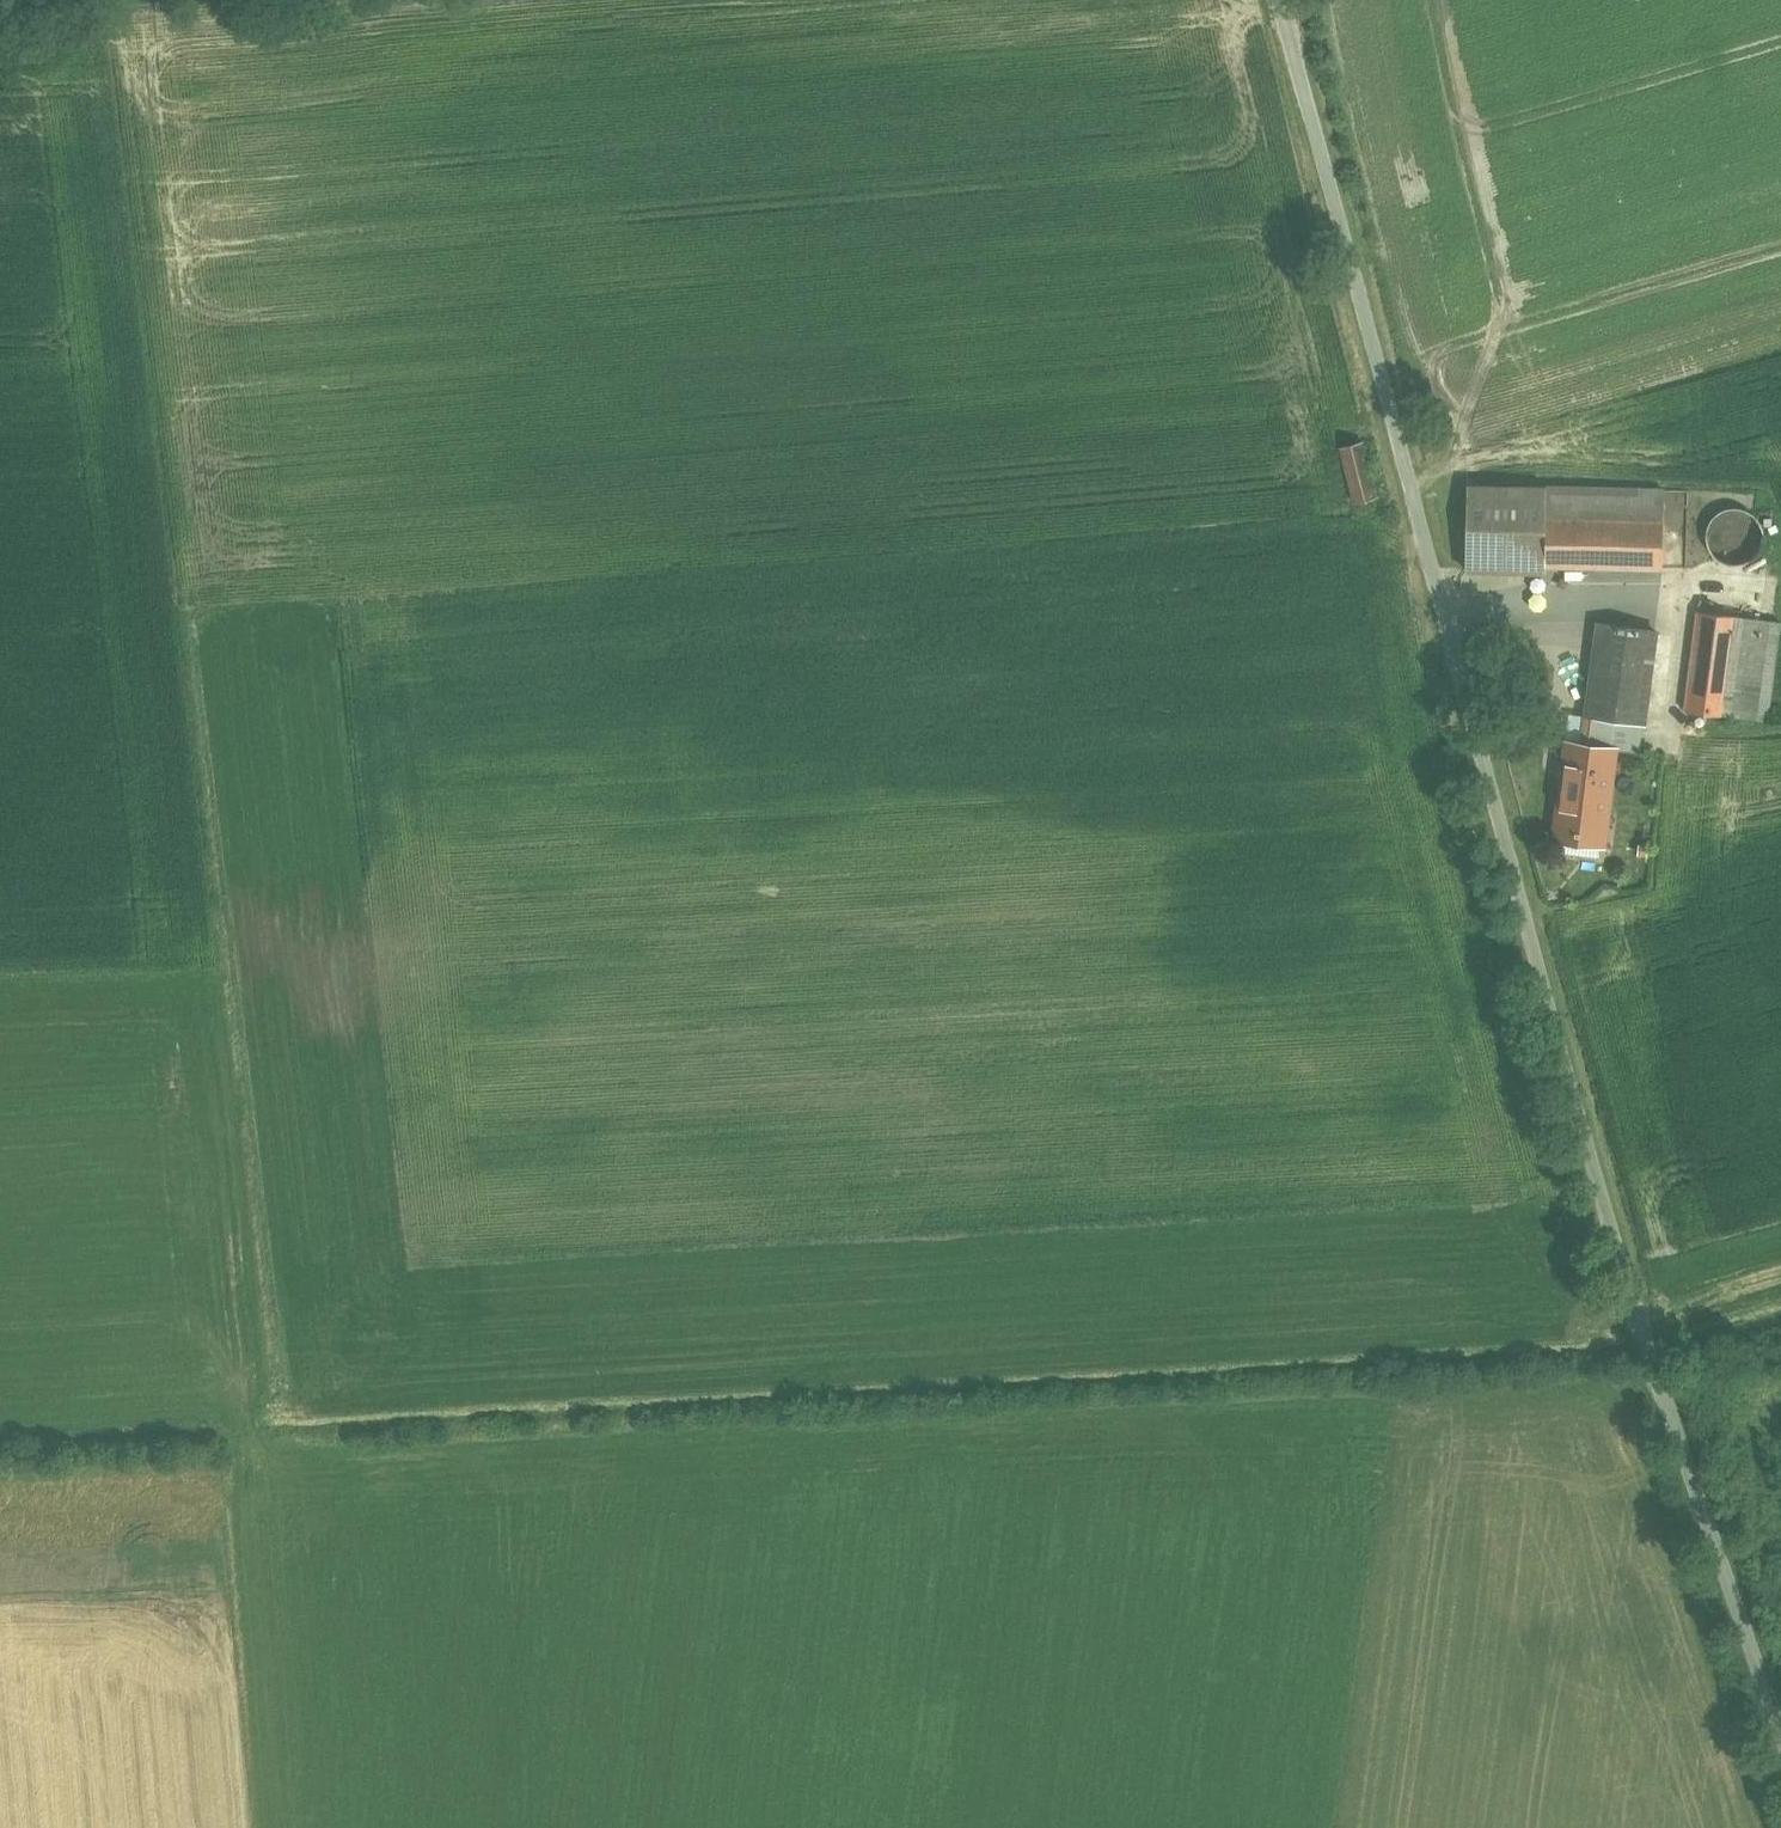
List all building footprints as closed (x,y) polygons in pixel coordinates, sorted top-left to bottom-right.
[(1347,499),(1369,498),(1365,438),(1343,440),(1347,499)] [(1659,485),(1456,484),(1456,568),(1659,569),(1659,555),(1659,485)] [(1770,624),(1690,612),(1674,713),(1755,725),(1770,624)] [(1648,630),(1588,623),(1572,745),(1562,744),(1549,846),(1592,852),(1605,752),(1632,755),(1648,630)]
